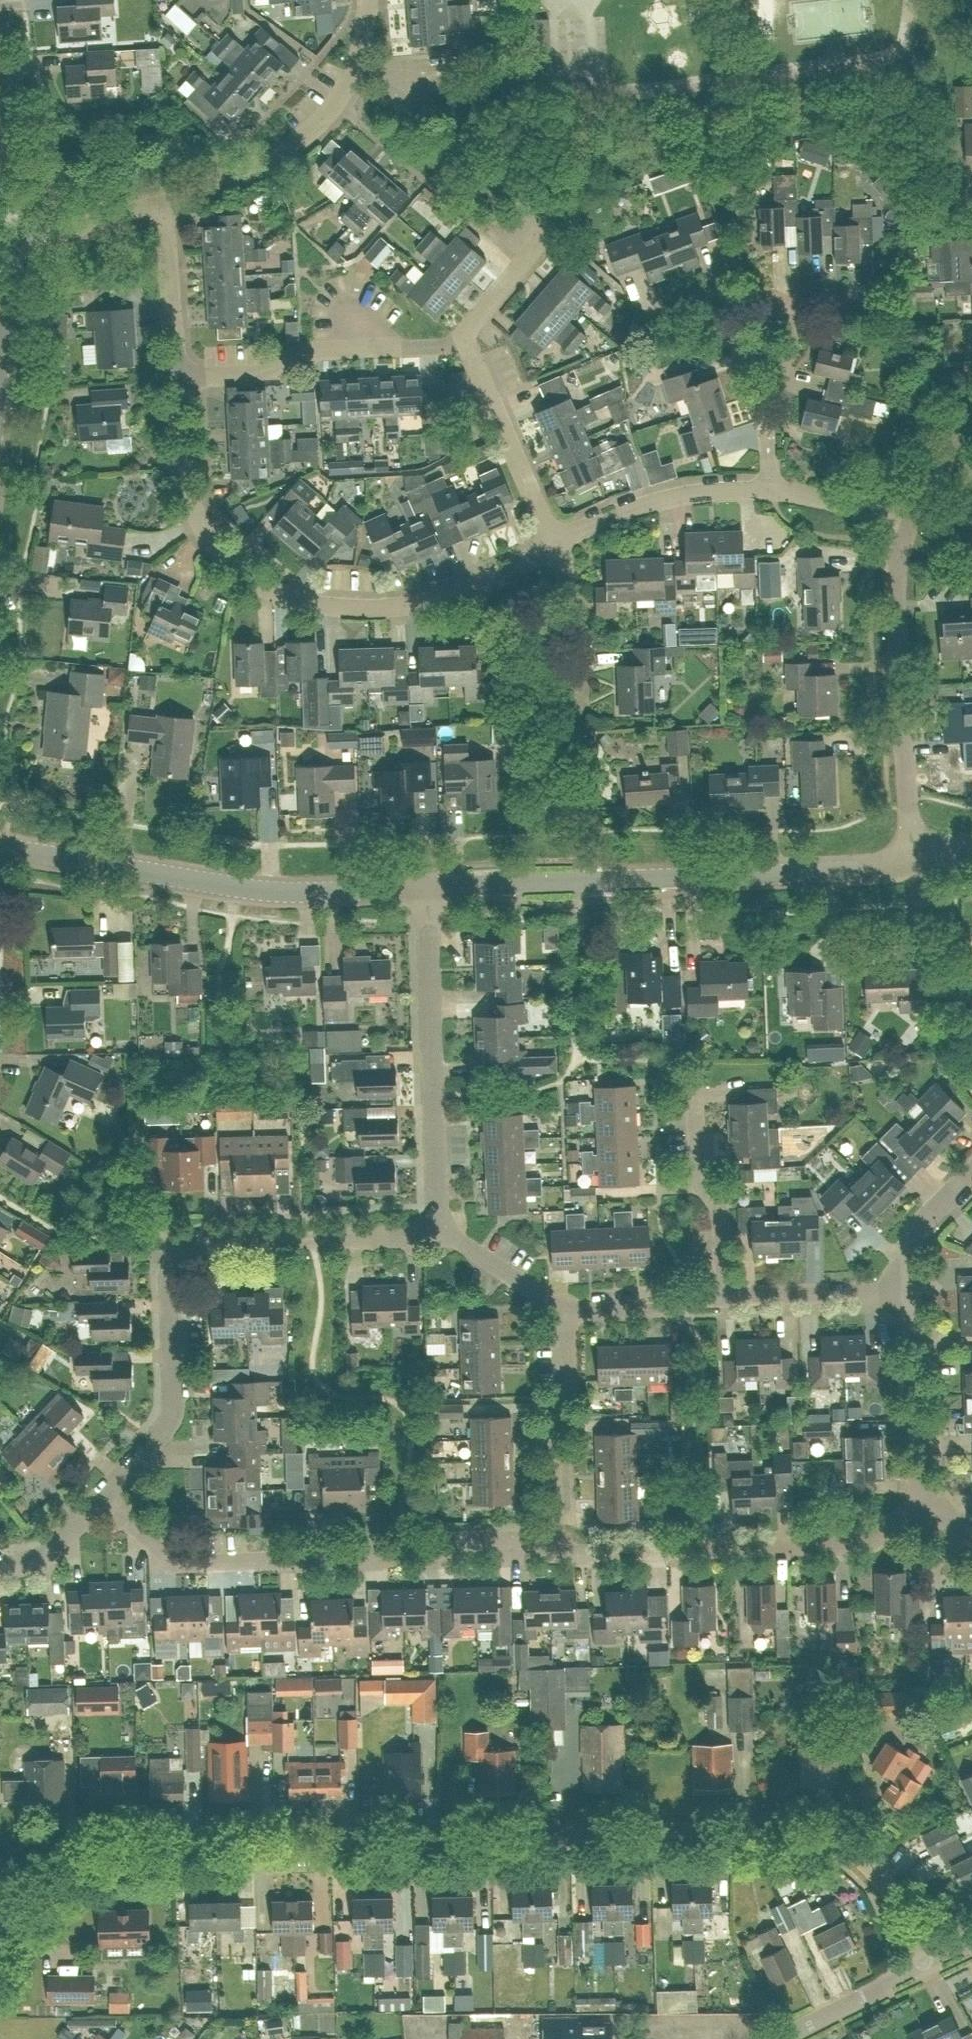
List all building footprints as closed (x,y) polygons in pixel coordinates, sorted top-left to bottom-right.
[(115,14),(120,14),(119,3),(114,3),(114,0),(78,0),(79,6),(59,8),(61,41),(102,38),(100,15),(115,14)] [(244,12),(243,0),(231,0),(233,13),(244,12)] [(270,2),(293,1),(294,15),(332,12),(331,0),(270,0),(270,2)] [(409,20),(470,15),(469,4),(447,6),(446,0),(408,0),(409,20)] [(171,30),(179,21),(166,8),(158,18),(171,30)] [(470,15),(409,20),(411,46),(450,43),(448,29),(471,27),(470,15)] [(554,22),(534,23),(536,47),(555,46),(554,22)] [(281,41),(279,44),(261,27),(252,38),(253,39),(245,48),(229,33),(221,42),(266,83),(283,64),(282,62),(283,60),(292,68),(300,59),(281,41)] [(460,40),(460,54),(473,53),(472,40),(460,40)] [(220,76),(250,102),(266,83),(221,42),(213,51),(229,66),(220,76)] [(137,62),(161,60),(159,46),(135,48),(137,62)] [(114,51),(108,52),(88,53),(89,66),(67,67),(69,101),(107,98),(107,85),(116,84),(114,51)] [(220,111),(232,122),(250,102),(220,76),(212,86),(195,71),(187,81),(195,88),(187,97),(212,120),(220,111)] [(971,116),(971,85),(953,86),(955,117),(971,116)] [(805,140),(799,157),(815,162),(821,145),(805,140)] [(346,192),(372,164),(352,147),(339,161),(331,154),(319,169),(346,192)] [(372,164),(346,192),(356,201),(341,219),(349,226),(390,180),(372,164)] [(794,175),(784,175),(773,176),(774,192),(774,209),(767,209),(759,209),(760,227),(760,244),(762,244),(762,247),(763,249),(768,249),(774,249),(774,246),(775,243),(780,243),(786,243),(786,234),(785,225),(791,225),(797,225),(797,219),(799,219),(799,209),(798,199),(797,194),(797,189),(795,189),(795,182),(794,175)] [(350,242),(358,234),(374,216),(384,226),(410,197),(390,180),(349,226),(341,235),(350,242)] [(266,206),(277,200),(271,187),(259,193),(266,206)] [(814,199),(814,208),(812,209),(812,218),(799,219),(797,219),(797,225),(798,253),(823,252),(822,234),(835,234),(835,226),(836,226),(835,208),(833,208),(833,199),(814,199)] [(852,204),(852,218),(849,218),(850,226),(836,226),(835,226),(835,234),(836,262),(861,261),(860,242),(874,241),(873,217),(871,217),(871,203),(852,204)] [(424,216),(438,224),(443,214),(430,206),(424,216)] [(450,229),(460,217),(453,210),(442,222),(450,229)] [(204,253),(243,250),(241,213),(222,215),(222,226),(202,228),(204,253)] [(662,236),(673,265),(683,262),(686,269),(699,264),(693,247),(707,242),(697,213),(677,221),(680,229),(662,236)] [(876,213),(875,237),(885,238),(886,214),(876,213)] [(465,227),(458,235),(473,249),(481,240),(465,227)] [(424,240),(470,280),(487,260),(473,249),(458,235),(449,245),(432,231),(424,240)] [(673,265),(662,236),(644,242),(640,233),(620,241),(606,246),(616,275),(631,269),(644,265),(650,282),(664,278),(661,270),(673,265)] [(363,256),(376,268),(392,250),(379,239),(363,256)] [(470,280),(424,240),(416,249),(434,264),(425,274),(454,298),(470,280)] [(967,281),(971,281),(971,240),(947,241),(948,256),(955,256),(956,282),(967,281)] [(790,262),(789,244),(780,245),(781,262),(790,262)] [(266,248),(243,250),(204,253),(206,278),(245,276),(244,262),(267,260),(266,248)] [(284,272),(295,271),(294,258),(283,258),(284,272)] [(581,260),(573,270),(590,285),(598,275),(581,260)] [(846,275),(863,276),(863,266),(847,265),(846,275)] [(548,286),(577,310),(586,300),(604,315),(612,305),(565,266),(548,286)] [(454,298),(425,274),(416,284),(399,269),(391,279),(437,318),(454,298)] [(245,276),(206,278),(208,303),(269,299),(269,298),(268,287),(246,289),(245,276)] [(289,283),(285,287),(286,298),(293,297),(296,297),(295,283),(289,283)] [(902,297),(932,297),(931,284),(902,285),(902,297)] [(532,305),(578,344),(586,334),(569,320),(577,310),(548,286),(532,305)] [(243,339),(242,327),(248,326),(247,313),(270,311),(270,310),(294,309),(293,297),(286,298),(269,298),(269,299),(208,303),(210,329),(218,329),(219,341),(243,339)] [(578,344),(532,305),(516,325),(544,349),(554,338),(571,352),(578,344)] [(136,339),(134,310),(87,314),(88,331),(96,330),(99,368),(133,365),(132,339),(136,339)] [(623,346),(630,338),(619,328),(612,337),(623,346)] [(876,329),(877,339),(895,338),(895,328),(876,329)] [(633,362),(639,350),(628,345),(622,356),(633,362)] [(855,396),(855,395),(860,375),(851,373),(855,357),(821,349),(815,373),(830,377),(827,389),(855,396)] [(887,364),(888,378),(901,377),(901,364),(887,364)] [(690,414),(724,403),(715,378),(691,386),(687,372),(663,380),(671,402),(685,398),(690,414)] [(398,415),(399,415),(434,413),(433,394),(423,395),(422,375),(396,377),(398,415)] [(546,400),(544,404),(546,409),(536,414),(544,433),(594,411),(610,404),(606,397),(575,411),(560,376),(542,384),(548,399),(546,400)] [(398,415),(396,377),(372,378),(374,416),(387,416),(388,439),(401,438),(399,415),(398,415)] [(374,416),(372,378),(346,379),(349,440),(361,440),(360,417),(374,416)] [(349,440),(346,379),(320,381),(322,419),(336,418),(338,441),(349,440)] [(292,383),(293,401),(315,400),(314,382),(292,383)] [(606,397),(610,404),(623,399),(617,387),(604,392),(606,397)] [(108,450),(106,438),(122,437),(120,409),(128,408),(126,389),(93,392),(94,405),(78,407),(81,440),(92,439),(93,451),(108,450)] [(855,396),(827,389),(824,401),(809,397),(802,423),(836,431),(840,416),(849,418),(850,413),(872,418),(873,413),(876,401),(876,400),(855,395),(855,396)] [(236,392),(237,403),(227,403),(229,428),(267,426),(265,391),(236,392)] [(610,404),(608,405),(616,424),(629,418),(622,399),(610,404)] [(890,405),(876,401),(873,413),(887,417),(890,405)] [(724,403),(690,414),(695,429),(680,434),(687,457),(711,449),(706,435),(731,427),(724,403)] [(552,452),(586,438),(582,427),(598,419),(594,411),(544,433),(552,452)] [(267,426),(229,428),(231,454),(291,450),(291,438),(268,439),(267,426)] [(447,429),(424,430),(425,455),(449,454),(447,429)] [(298,438),(298,450),(318,449),(318,437),(298,438)] [(560,471),(611,449),(607,441),(591,448),(586,438),(552,452),(560,471)] [(611,449),(620,445),(618,440),(609,440),(607,441),(611,449)] [(602,473),(620,461),(622,466),(635,460),(627,442),(620,445),(611,449),(560,471),(569,490),(603,475),(602,473)] [(281,462),(292,461),(310,461),(315,469),(319,469),(318,449),(291,450),(231,454),(232,478),(270,476),(269,468),(282,468),(281,462)] [(350,461),(351,473),(377,472),(376,461),(375,461),(374,466),(363,467),(363,460),(350,461)] [(376,461),(377,472),(389,471),(388,460),(376,461)] [(351,473),(350,461),(329,462),(329,475),(351,473)] [(484,490),(472,495),(487,530),(509,520),(503,505),(513,500),(498,465),(477,475),(484,490)] [(631,491),(643,487),(639,474),(627,478),(631,491)] [(443,476),(426,483),(447,528),(458,523),(465,540),(487,530),(472,495),(459,501),(452,485),(448,487),(443,476)] [(290,544),(316,515),(305,506),(316,493),(299,479),(284,496),(294,504),(272,529),(290,544)] [(418,519),(405,525),(421,559),(444,549),(436,533),(447,528),(426,483),(406,492),(411,504),(418,519)] [(87,555),(122,560),(126,530),(102,527),(105,508),(57,501),(51,540),(89,545),(87,555)] [(344,504),(337,512),(326,524),(316,515),(290,544),(309,561),(330,537),(339,544),(361,518),(344,504)] [(386,514),(365,524),(382,561),(392,556),(398,570),(421,559),(405,525),(393,531),(386,514)] [(742,531),(714,532),(715,588),(756,587),(755,558),(743,558),(742,531)] [(687,561),(675,562),(676,586),(676,589),(715,588),(714,532),(687,533),(687,561)] [(60,548),(51,549),(53,568),(62,566),(60,548)] [(823,577),(822,557),(798,558),(800,597),(805,597),(806,628),(839,627),(837,589),(840,589),(839,577),(823,577)] [(128,559),(126,573),(141,575),(143,561),(128,559)] [(635,560),(636,600),(656,599),(656,614),(677,613),(676,589),(676,586),(664,586),(663,559),(635,560)] [(636,600),(635,560),(607,561),(608,588),(596,588),(597,616),(617,615),(616,600),(636,600)] [(141,592),(152,598),(144,614),(155,619),(151,627),(163,633),(160,638),(173,643),(176,639),(191,646),(206,614),(177,601),(173,610),(163,605),(173,584),(161,578),(160,579),(149,574),(141,592)] [(126,615),(129,587),(106,584),(104,603),(72,600),(69,633),(92,635),(91,639),(110,641),(113,614),(126,615)] [(971,598),(971,613),(943,614),(945,637),(941,637),(942,657),(971,656),(971,597),(971,598)] [(928,641),(940,642),(941,626),(929,626),(928,641)] [(331,706),(330,681),(330,678),(317,678),(316,642),(288,643),(289,680),(308,679),(310,727),(332,726),(331,706)] [(237,685),(260,684),(261,696),(276,696),(275,662),(265,662),(264,644),(236,645),(237,685)] [(448,647),(449,683),(466,682),(467,700),(489,699),(488,671),(478,671),(477,646),(448,647)] [(409,674),(409,677),(410,702),(434,701),(434,683),(449,683),(448,647),(420,648),(421,674),(409,674)] [(620,712),(653,711),(652,672),(664,672),(663,647),(634,648),(635,666),(619,666),(620,712)] [(368,650),(370,687),(384,686),(385,704),(410,703),(410,702),(409,677),(396,678),(394,649),(368,650)] [(330,681),(331,706),(355,705),(354,687),(370,687),(368,650),(341,651),(342,680),(330,681)] [(836,713),(835,675),(811,676),(811,663),(786,664),(787,688),(799,688),(799,714),(836,713)] [(91,706),(102,707),(105,676),(73,673),(71,695),(50,693),(47,724),(49,724),(46,754),(86,758),(91,706)] [(964,703),(964,702),(943,703),(945,740),(964,739),(966,766),(971,765),(971,702),(964,703)] [(190,752),(192,753),(196,720),(159,716),(159,719),(132,716),(130,740),(155,743),(154,757),(156,757),(154,774),(188,777),(190,752)] [(402,729),(403,747),(435,745),(434,727),(402,729)] [(667,730),(667,736),(669,755),(689,753),(687,728),(667,730)] [(743,742),(755,748),(762,735),(750,729),(743,742)] [(281,731),(281,746),(295,746),(295,731),(281,731)] [(356,732),(344,733),(329,733),(330,747),(344,747),(357,746),(356,732)] [(598,740),(604,747),(614,739),(607,732),(598,740)] [(836,804),(834,756),(823,757),(823,740),(793,741),(794,771),(803,770),(804,805),(836,804)] [(479,812),(481,809),(496,808),(495,759),(469,760),(468,743),(445,744),(446,764),(447,793),(464,792),(464,810),(467,810),(469,813),(479,812)] [(272,786),(270,756),(223,759),(225,807),(261,806),(260,787),(272,786)] [(383,785),(384,812),(391,812),(391,817),(405,816),(405,812),(416,811),(415,784),(431,784),(430,762),(394,764),(394,771),(374,772),(375,786),(383,785)] [(627,806),(669,803),(667,789),(680,788),(678,763),(661,764),(662,772),(625,775),(627,806)] [(355,790),(354,765),(298,767),(299,784),(301,784),(302,816),(334,814),(333,788),(340,787),(340,791),(355,790)] [(749,767),(749,774),(710,775),(711,808),(762,806),(762,794),(778,794),(777,766),(749,767)] [(118,973),(117,941),(94,942),(93,927),(53,928),(54,958),(94,957),(94,956),(104,956),(105,973),(118,973)] [(477,966),(514,965),(514,952),(520,952),(519,929),(495,929),(495,942),(476,943),(477,966)] [(202,1002),(201,992),(201,968),(182,969),(182,943),(152,944),(153,981),(169,980),(168,995),(177,995),(177,1003),(202,1002)] [(681,1005),(680,975),(662,976),(661,956),(643,957),(642,952),(619,953),(620,967),(628,967),(629,1001),(658,1000),(658,1006),(681,1005)] [(316,993),(315,970),(302,970),(302,955),(271,956),(272,966),(267,966),(268,992),(285,991),(285,994),(316,993)] [(348,1019),(347,1007),(347,995),(391,994),(389,960),(363,961),(363,958),(345,958),(346,981),(324,982),(326,1020),(348,1019)] [(747,997),(746,962),(720,964),(720,961),(701,962),(702,988),(688,989),(689,1015),(718,1014),(717,998),(747,997)] [(514,965),(477,966),(478,989),(497,989),(497,1001),(521,1000),(521,977),(515,977),(514,965)] [(925,1010),(924,986),(908,986),(907,967),(890,968),(890,971),(866,972),(867,1001),(900,999),(901,1011),(925,1010)] [(235,981),(235,970),(225,971),(225,981),(235,981)] [(790,990),(791,1014),(814,1013),(815,1029),(843,1027),(841,998),(826,999),(825,971),(787,972),(788,991),(790,990)] [(100,1013),(100,989),(72,990),(72,1006),(47,1007),(48,1037),(85,1036),(84,1014),(100,1013)] [(476,1038),(518,1036),(517,1023),(525,1023),(525,1003),(495,1004),(496,1016),(475,1016),(476,1038)] [(327,1030),(328,1051),(345,1051),(344,1030),(327,1030)] [(518,1036),(476,1038),(476,1059),(497,1058),(498,1073),(557,1071),(556,1056),(548,1056),(548,1059),(534,1060),(534,1057),(527,1057),(526,1049),(518,1050),(518,1036)] [(321,1047),(311,1048),(312,1070),(322,1070),(321,1047)] [(93,1053),(89,1063),(108,1071),(114,1058),(107,1054),(105,1058),(93,1053)] [(342,1061),(332,1061),(332,1082),(358,1081),(358,1096),(397,1095),(396,1070),(391,1070),(367,1071),(366,1058),(342,1059),(342,1061)] [(70,1093),(90,1102),(102,1074),(71,1060),(64,1075),(46,1067),(27,1111),(56,1124),(70,1093)] [(853,1081),(870,1077),(869,1073),(860,1063),(850,1065),(853,1081)] [(920,1099),(930,1109),(917,1122),(943,1147),(961,1129),(950,1118),(961,1107),(936,1083),(920,1099)] [(580,1113),(636,1110),(635,1085),(595,1087),(596,1104),(591,1104),(591,1100),(580,1101),(580,1113)] [(731,1129),(767,1128),(766,1113),(778,1112),(777,1087),(748,1088),(748,1103),(730,1103),(731,1129)] [(567,1102),(567,1113),(579,1112),(578,1101),(567,1102)] [(216,1104),(217,1119),(232,1119),(232,1103),(216,1104)] [(180,1119),(180,1104),(149,1104),(149,1118),(180,1119)] [(399,1144),(398,1118),(368,1119),(368,1107),(343,1108),(344,1130),(359,1130),(359,1145),(399,1144)] [(313,1110),(313,1123),(334,1122),(333,1109),(313,1110)] [(636,1110),(580,1113),(581,1124),(592,1124),(592,1120),(596,1120),(597,1136),(637,1134),(636,1110)] [(539,1129),(522,1129),(522,1114),(484,1116),(485,1131),(481,1132),(481,1140),(539,1138),(539,1129)] [(566,1125),(577,1125),(576,1114),(565,1115),(566,1125)] [(943,1147),(917,1122),(907,1132),(897,1122),(881,1138),(898,1156),(906,1148),(924,1166),(943,1147)] [(767,1128),(731,1129),(733,1155),(751,1154),(752,1169),(781,1167),(780,1142),(768,1142),(767,1128)] [(637,1134),(597,1136),(598,1154),(593,1154),(593,1150),(582,1151),(582,1162),(639,1159),(637,1134)] [(181,1150),(182,1188),(204,1187),(203,1163),(216,1163),(215,1135),(194,1136),(194,1137),(180,1137),(180,1150),(181,1150)] [(181,1150),(180,1150),(168,1150),(168,1136),(147,1137),(148,1165),(160,1165),(161,1189),(182,1188),(181,1150)] [(255,1149),(256,1194),(277,1193),(276,1163),(289,1162),(288,1136),(267,1137),(267,1148),(255,1149)] [(20,1175),(19,1177),(32,1185),(44,1165),(58,1174),(70,1153),(50,1141),(41,1154),(13,1137),(6,1149),(1,1149),(0,1149),(0,1163),(20,1175)] [(256,1194),(255,1149),(242,1149),(242,1138),(220,1138),(221,1164),(234,1164),(235,1195),(256,1194)] [(524,1163),(523,1147),(540,1147),(539,1138),(481,1140),(482,1150),(486,1150),(487,1164),(524,1163)] [(861,1178),(886,1204),(905,1185),(887,1167),(895,1159),(877,1142),(862,1157),(872,1168),(861,1178)] [(568,1160),(579,1160),(578,1149),(567,1149),(568,1160)] [(396,1192),(395,1166),(365,1167),(365,1155),(336,1156),(337,1181),(356,1181),(357,1193),(396,1192)] [(315,1171),(327,1170),(326,1158),(315,1159),(315,1171)] [(639,1159),(582,1162),(583,1174),(594,1173),(594,1170),(599,1169),(600,1187),(640,1185),(639,1159)] [(525,1177),(524,1163),(487,1164),(488,1179),(483,1180),(483,1189),(542,1186),(541,1176),(525,1177)] [(789,1173),(809,1173),(809,1164),(789,1164),(789,1173)] [(736,1170),(737,1182),(754,1181),(753,1169),(736,1170)] [(838,1216),(850,1204),(868,1222),(886,1204),(861,1178),(850,1189),(840,1179),(822,1197),(825,1203),(838,1216)] [(542,1195),(542,1186),(483,1189),(484,1198),(489,1198),(489,1213),(526,1212),(525,1196),(542,1195)] [(572,1201),(596,1199),(595,1186),(571,1187),(572,1201)] [(327,1206),(327,1199),(323,1195),(316,1195),(316,1206),(327,1206)] [(791,1204),(778,1205),(778,1206),(780,1256),(806,1255),(805,1240),(819,1239),(818,1211),(812,1196),(791,1197),(791,1204)] [(778,1206),(738,1207),(739,1232),(753,1231),(754,1257),(780,1256),(778,1206)] [(600,1228),(602,1266),(617,1265),(617,1270),(626,1269),(623,1210),(614,1211),(615,1228),(600,1228)] [(632,1210),(623,1210),(626,1269),(635,1269),(635,1264),(650,1263),(649,1226),(633,1227),(632,1210)] [(602,1266),(600,1228),(585,1229),(584,1212),(575,1213),(578,1272),(587,1271),(587,1267),(602,1266)] [(566,1213),(567,1230),(551,1231),(553,1268),(569,1267),(569,1272),(578,1272),(575,1213),(566,1213)] [(42,1249),(48,1238),(24,1223),(17,1234),(42,1249)] [(10,1231),(0,1225),(0,1246),(10,1231)] [(130,1289),(129,1263),(111,1264),(111,1252),(73,1253),(73,1273),(91,1273),(91,1290),(130,1289)] [(10,1281),(18,1286),(23,1278),(14,1273),(10,1281)] [(385,1285),(386,1325),(402,1324),(403,1333),(421,1333),(420,1306),(408,1306),(407,1284),(385,1285)] [(386,1325),(385,1285),(363,1285),(364,1307),(352,1308),(352,1335),(370,1334),(370,1325),(386,1325)] [(971,1312),(971,1290),(960,1291),(961,1313),(971,1312)] [(247,1293),(249,1335),(262,1335),(262,1343),(284,1342),(283,1312),(269,1312),(269,1292),(247,1293)] [(249,1335),(247,1293),(226,1294),(226,1314),(212,1314),(213,1344),(235,1343),(235,1335),(249,1335)] [(92,1314),(92,1322),(93,1339),(132,1338),(131,1313),(106,1313),(105,1301),(78,1302),(79,1315),(92,1314)] [(70,1315),(78,1315),(79,1315),(78,1302),(70,1302),(70,1315)] [(961,1313),(962,1335),(971,1334),(971,1312),(961,1313)] [(462,1343),(499,1342),(498,1317),(461,1318),(462,1343)] [(445,1343),(457,1343),(457,1334),(444,1334),(445,1343)] [(843,1335),(845,1375),(861,1374),(861,1383),(879,1383),(878,1353),(866,1354),(865,1334),(843,1335)] [(845,1375),(843,1335),(821,1336),(822,1356),(810,1356),(811,1386),(829,1385),(829,1376),(845,1375)] [(2,1351),(17,1360),(26,1345),(11,1336),(2,1351)] [(758,1339),(760,1378),(776,1378),(776,1387),(794,1386),(793,1357),(781,1357),(780,1338),(758,1339)] [(760,1378),(758,1339),(736,1339),(737,1359),(725,1360),(726,1389),(744,1388),(743,1379),(760,1378)] [(462,1367),(500,1366),(499,1342),(462,1343),(462,1367)] [(457,1352),(457,1343),(445,1343),(445,1352),(457,1352)] [(647,1346),(648,1383),(672,1382),(671,1345),(647,1346)] [(624,1384),(623,1346),(598,1347),(599,1384),(624,1384)] [(648,1383),(647,1346),(623,1346),(624,1384),(648,1383)] [(76,1352),(76,1364),(77,1374),(94,1373),(94,1389),(133,1388),(132,1362),(103,1363),(103,1351),(76,1352)] [(359,1366),(358,1352),(346,1352),(347,1366),(359,1366)] [(500,1366),(462,1367),(463,1392),(500,1391),(500,1366)] [(971,1392),(971,1370),(963,1370),(964,1393),(971,1392)] [(281,1391),(296,1390),(295,1379),(281,1380),(281,1391)] [(235,1396),(214,1397),(215,1418),(257,1417),(256,1405),(265,1404),(270,1404),(270,1381),(264,1381),(234,1382),(235,1396)] [(624,1388),(624,1400),(633,1399),(633,1387),(624,1388)] [(676,1398),(685,1399),(685,1387),(676,1387),(676,1398)] [(624,1400),(624,1388),(615,1388),(615,1400),(624,1400)] [(434,1389),(434,1397),(446,1397),(446,1389),(434,1389)] [(31,1434),(61,1463),(76,1447),(65,1437),(85,1417),(59,1392),(34,1419),(40,1424),(31,1434)] [(463,1417),(463,1404),(439,1404),(439,1417),(463,1417)] [(848,1419),(862,1418),(861,1406),(848,1407),(848,1419)] [(832,1420),(845,1419),(845,1407),(832,1408),(832,1420)] [(734,1417),(730,1413),(722,1413),(723,1424),(734,1424),(734,1417)] [(472,1439),(512,1438),(511,1416),(471,1417),(472,1439)] [(257,1417),(215,1418),(215,1440),(236,1439),(236,1454),(260,1453),(266,1453),(265,1429),(257,1430),(257,1417)] [(631,1422),(631,1433),(636,1432),(667,1431),(667,1420),(631,1422)] [(832,1435),(832,1422),(803,1423),(804,1436),(832,1435)] [(327,1429),(328,1445),(343,1444),(342,1429),(327,1429)] [(596,1456),(637,1455),(636,1432),(631,1433),(595,1434),(596,1456)] [(61,1463),(31,1434),(21,1444),(16,1438),(2,1453),(24,1473),(32,1464),(47,1478),(61,1463)] [(882,1435),(844,1436),(845,1458),(883,1457),(882,1435)] [(296,1452),(296,1438),(282,1438),(283,1452),(296,1452)] [(368,1447),(378,1447),(378,1438),(368,1438),(368,1447)] [(512,1438),(472,1439),(472,1460),(513,1459),(512,1438)] [(806,1440),(792,1441),(793,1458),(807,1457),(806,1440)] [(369,1455),(343,1455),(345,1511),(366,1510),(365,1482),(380,1481),(379,1451),(368,1451),(369,1455)] [(318,1452),(309,1453),(309,1458),(310,1483),(323,1483),(324,1511),(345,1511),(343,1455),(319,1456),(318,1452)] [(715,1484),(732,1484),(733,1514),(755,1513),(753,1475),(753,1459),(727,1460),(726,1452),(714,1452),(715,1484)] [(231,1466),(206,1466),(207,1490),(261,1489),(260,1453),(236,1454),(231,1454),(231,1466)] [(753,1475),(755,1513),(777,1512),(776,1483),(793,1482),(791,1454),(773,1455),(774,1474),(753,1475)] [(597,1478),(637,1476),(637,1455),(596,1456),(597,1478)] [(835,1480),(831,1481),(831,1493),(856,1492),(855,1480),(884,1479),(883,1457),(845,1458),(834,1459),(835,1480)] [(286,1468),(304,1468),(304,1459),(286,1459),(286,1468)] [(513,1459),(472,1460),(473,1482),(513,1480),(513,1459)] [(598,1499),(638,1497),(637,1476),(597,1478),(598,1499)] [(513,1480),(473,1482),(474,1504),(514,1503),(513,1480)] [(264,1489),(265,1503),(280,1502),(279,1488),(264,1489)] [(261,1489),(207,1490),(207,1514),(232,1514),(233,1526),(266,1525),(265,1512),(262,1513),(261,1489)] [(638,1497),(598,1499),(598,1520),(639,1519),(638,1497)] [(292,1512),(293,1530),(308,1529),(307,1511),(292,1512)] [(919,1625),(919,1592),(905,1592),(904,1572),(876,1572),(876,1612),(894,1611),(894,1626),(919,1625)] [(90,1590),(69,1591),(70,1617),(70,1633),(85,1633),(85,1624),(98,1624),(99,1633),(109,1632),(107,1581),(90,1582),(90,1590)] [(124,1581),(107,1581),(109,1632),(109,1642),(119,1642),(119,1623),(133,1622),(145,1622),(144,1588),(124,1589),(124,1581)] [(836,1620),(837,1634),(837,1654),(858,1653),(855,1634),(850,1606),(836,1607),(836,1581),(807,1582),(808,1620),(836,1620)] [(748,1622),(776,1621),(776,1636),(789,1636),(788,1608),(776,1608),(775,1583),(747,1584),(748,1622)] [(715,1627),(714,1585),(684,1586),(685,1620),(673,1620),(674,1644),(698,1643),(698,1628),(715,1627)] [(476,1587),(477,1626),(493,1626),(494,1635),(512,1635),(511,1605),(499,1606),(498,1586),(476,1587)] [(477,1626),(476,1587),(454,1587),(454,1607),(442,1607),(443,1637),(461,1636),(461,1627),(477,1626)] [(627,1588),(628,1632),(640,1632),(640,1641),(662,1641),(662,1615),(648,1615),(647,1587),(627,1588)] [(404,1589),(405,1629),(421,1628),(422,1637),(440,1637),(439,1607),(427,1608),(426,1588),(404,1589)] [(628,1632),(627,1588),(626,1588),(626,1591),(606,1591),(606,1617),(593,1617),(594,1643),(616,1642),(616,1633),(628,1632)] [(405,1629),(404,1589),(382,1589),(382,1609),(371,1609),(371,1639),(389,1638),(389,1629),(405,1629)] [(550,1590),(551,1626),(566,1626),(567,1637),(590,1637),(589,1607),(577,1608),(576,1589),(550,1590)] [(551,1626),(550,1590),(524,1591),(526,1639),(537,1638),(537,1626),(551,1626)] [(282,1619),(281,1592),(260,1593),(262,1649),(296,1648),(295,1618),(282,1619)] [(227,1621),(228,1651),(262,1649),(260,1593),(239,1593),(240,1620),(227,1621)] [(209,1594),(188,1595),(190,1640),(202,1640),(203,1656),(224,1656),(223,1621),(210,1621),(209,1594)] [(168,1623),(155,1623),(156,1657),(178,1657),(177,1640),(190,1640),(188,1595),(167,1596),(168,1623)] [(966,1640),(963,1595),(943,1596),(944,1622),(931,1623),(932,1653),(953,1652),(953,1641),(966,1640)] [(966,1640),(971,1640),(971,1595),(963,1595),(966,1640)] [(332,1599),(334,1644),(346,1644),(347,1655),(368,1654),(367,1624),(354,1625),(353,1598),(332,1599)] [(334,1644),(332,1599),(311,1599),(312,1626),(299,1626),(299,1656),(322,1656),(321,1644),(334,1644)] [(27,1604),(28,1642),(50,1641),(51,1663),(65,1663),(64,1631),(50,1632),(49,1603),(27,1604)] [(27,1604),(5,1604),(6,1633),(0,1634),(0,1661),(7,1661),(7,1643),(28,1642),(27,1604)] [(855,1619),(871,1619),(871,1609),(855,1609),(855,1619)] [(75,1640),(65,1640),(66,1653),(75,1652),(75,1640)] [(530,1667),(529,1643),(514,1643),(515,1667),(530,1667)] [(443,1671),(443,1654),(429,1654),(429,1672),(443,1671)] [(591,1654),(591,1664),(604,1664),(604,1654),(591,1654)] [(511,1669),(510,1657),(488,1657),(489,1670),(511,1669)] [(372,1659),(372,1674),(388,1673),(388,1659),(372,1659)] [(135,1663),(136,1679),(152,1679),(151,1662),(135,1663)] [(215,1679),(226,1679),(226,1663),(215,1664),(215,1679)] [(153,1679),(164,1679),(164,1664),(153,1664),(153,1679)] [(859,1666),(835,1667),(836,1707),(859,1706),(859,1666)] [(564,1667),(552,1668),(522,1669),(522,1686),(532,1686),(533,1729),(566,1728),(564,1667)] [(16,1669),(16,1684),(29,1684),(28,1669),(16,1669)] [(29,1685),(38,1685),(38,1672),(29,1672),(29,1685)] [(294,1677),(295,1694),(313,1694),(312,1676),(294,1677)] [(315,1678),(316,1694),(329,1693),(329,1678),(315,1678)] [(728,1679),(728,1696),(729,1730),(755,1729),(753,1695),(752,1695),(752,1678),(728,1679)] [(385,1679),(385,1703),(412,1702),(412,1721),(436,1721),(435,1679),(385,1679)] [(140,1699),(151,1693),(146,1683),(134,1690),(140,1699)] [(29,1713),(70,1712),(69,1686),(28,1687),(29,1713)] [(102,1687),(78,1687),(78,1705),(79,1711),(118,1710),(118,1686),(102,1687)] [(928,1686),(916,1692),(930,1721),(942,1715),(928,1686)] [(864,1692),(865,1718),(907,1716),(906,1690),(864,1692)] [(708,1727),(722,1726),(722,1694),(706,1695),(708,1727)] [(248,1716),(248,1744),(261,1744),(261,1752),(272,1752),(272,1744),(272,1716),(272,1700),(248,1700),(248,1716)] [(340,1719),(339,1719),(340,1747),(358,1747),(357,1718),(356,1718),(356,1710),(340,1710),(340,1719)] [(273,1750),(294,1749),(294,1721),(272,1721),(273,1750)] [(582,1725),(583,1755),(585,1755),(586,1790),(622,1789),(621,1757),(623,1757),(622,1724),(582,1725)] [(187,1769),(201,1769),(200,1728),(186,1728),(187,1769)] [(517,1792),(516,1749),(489,1750),(488,1731),(466,1731),(467,1757),(480,1757),(481,1793),(517,1792)] [(876,1761),(898,1774),(884,1796),(906,1810),(923,1783),(909,1775),(924,1750),(913,1743),(910,1749),(891,1737),(876,1761)] [(210,1756),(211,1799),(247,1798),(246,1755),(246,1741),(230,1742),(210,1742),(210,1756)] [(840,1757),(840,1741),(800,1742),(800,1758),(803,1758),(803,1785),(838,1784),(838,1757),(840,1757)] [(734,1759),(733,1744),(693,1745),(693,1762),(696,1762),(696,1787),(732,1786),(731,1759),(734,1759)] [(421,1794),(420,1751),(384,1752),(385,1795),(421,1794)] [(135,1755),(82,1757),(83,1783),(91,1783),(92,1802),(125,1801),(124,1779),(136,1779),(135,1755)] [(151,1805),(184,1804),(183,1768),(171,1769),(170,1757),(150,1757),(151,1805)] [(28,1805),(66,1804),(64,1759),(26,1760),(28,1805)] [(315,1762),(285,1763),(286,1775),(290,1775),(290,1797),(316,1796),(315,1762)] [(346,1762),(315,1762),(316,1796),(343,1796),(342,1773),(346,1773),(346,1762)] [(961,1780),(971,1804),(971,1775),(961,1780)] [(947,1848),(954,1864),(952,1865),(963,1887),(971,1883),(971,1856),(969,1858),(951,1821),(930,1832),(940,1851),(947,1848)] [(693,1883),(694,1932),(703,1931),(703,1915),(713,1914),(712,1882),(693,1883)] [(694,1932),(693,1883),(673,1883),(674,1916),(685,1915),(685,1932),(694,1932)] [(615,1934),(614,1885),(594,1886),(594,1918),(605,1917),(605,1934),(615,1934)] [(614,1885),(615,1934),(624,1933),(624,1917),(634,1916),(634,1885),(614,1885)] [(533,1887),(535,1935),(544,1935),(544,1919),(554,1919),(554,1886),(533,1887)] [(535,1935),(533,1887),(513,1888),(514,1920),(525,1919),(525,1935),(535,1935)] [(454,1897),(455,1945),(465,1945),(464,1929),(474,1928),(474,1896),(454,1897)] [(453,1950),(453,1945),(455,1945),(454,1897),(434,1897),(435,1929),(446,1929),(446,1945),(444,1945),(444,1951),(444,1974),(454,1974),(454,1950),(453,1950)] [(806,1897),(787,1906),(796,1925),(814,1916),(806,1897)] [(374,1899),(375,1947),(384,1947),(384,1931),(395,1931),(394,1898),(374,1899)] [(768,1903),(770,1908),(769,1908),(781,1933),(795,1926),(783,1901),(780,1903),(777,1898),(768,1903)] [(375,1947),(374,1899),(354,1899),(354,1931),(365,1931),(366,1948),(375,1947)] [(294,1901),(295,1955),(306,1955),(306,1932),(314,1932),(314,1900),(294,1901)] [(295,1955),(294,1901),(274,1901),(274,1933),(283,1933),(283,1955),(295,1955)] [(854,1944),(844,1922),(841,1923),(830,1901),(816,1908),(827,1930),(815,1936),(826,1958),(854,1944)] [(216,1927),(216,1902),(191,1903),(191,1928),(188,1928),(188,1942),(200,1942),(201,1928),(216,1927)] [(216,1902),(216,1927),(231,1927),(235,1941),(245,1941),(247,1927),(242,1927),(241,1902),(216,1902)] [(261,1922),(261,1903),(247,1903),(246,1922),(261,1922)] [(101,1945),(150,1943),(149,1910),(100,1912),(101,1945)] [(593,1920),(573,1921),(574,1954),(594,1954),(593,1920)] [(636,1934),(650,1934),(650,1923),(636,1923),(636,1934)] [(774,1927),(760,1934),(770,1953),(761,1958),(775,1985),(798,1974),(784,1946),(774,1927)] [(320,1952),(333,1952),(332,1932),(319,1932),(320,1952)] [(493,1969),(492,1934),(492,1932),(477,1933),(478,1969),(493,1969)] [(558,1963),(573,1963),(571,1934),(557,1934),(558,1963)] [(694,1962),(693,1939),(683,1939),(684,1963),(694,1962)] [(693,1939),(694,1962),(704,1962),(704,1939),(693,1939)] [(604,1964),(615,1964),(614,1940),(603,1941),(604,1964)] [(614,1940),(615,1964),(625,1963),(624,1940),(614,1940)] [(534,1966),(533,1942),(523,1943),(524,1966),(534,1966)] [(533,1942),(534,1966),(544,1966),(544,1942),(533,1942)] [(413,1943),(396,1944),(397,1975),(414,1975),(413,1943)] [(430,1943),(415,1943),(416,1975),(431,1975),(430,1943)] [(199,1960),(221,1957),(219,1947),(198,1950),(199,1960)] [(454,1950),(454,1974),(465,1974),(465,1950),(454,1950)] [(375,1976),(374,1952),(363,1953),(364,1976),(375,1976)] [(374,1952),(375,1976),(385,1975),(385,1952),(374,1952)] [(337,1968),(352,1968),(352,1954),(336,1954),(337,1968)] [(271,1969),(257,1968),(257,2000),(271,2001),(271,1969)] [(307,1971),(296,1971),(297,1999),(298,1999),(299,2011),(335,2009),(334,1996),(308,1997),(307,1971)] [(95,2000),(95,1976),(49,1977),(49,2000),(95,2000)] [(657,1991),(658,2013),(697,2012),(697,1989),(657,1991)] [(109,2011),(130,2011),(130,1993),(109,1993),(109,2011)] [(424,1996),(425,2012),(445,2011),(445,1995),(424,1996)] [(379,2010),(411,2009),(410,1997),(378,1998),(379,2010)] [(576,1997),(576,2009),(615,2008),(615,1997),(576,1997)] [(613,2023),(578,2023),(578,2017),(545,2018),(545,2011),(531,2011),(531,2023),(545,2023),(545,2038),(613,2038),(613,2023)] [(277,2033),(275,2013),(260,2014),(262,2034),(277,2033)] [(116,2015),(97,2016),(89,2016),(89,2026),(117,2025),(116,2015)] [(922,2028),(907,2036),(908,2038),(962,2038),(951,2017),(924,2030),(922,2028)] [(503,2025),(462,2022),(462,2038),(503,2038),(503,2025)] [(60,2038),(72,2038),(75,2035),(65,2027),(57,2037),(60,2038)]
